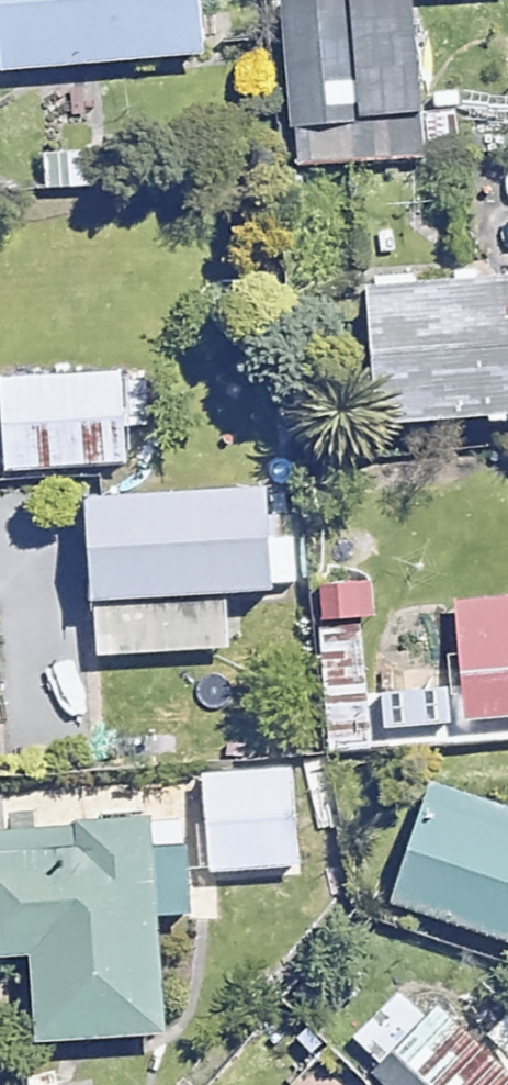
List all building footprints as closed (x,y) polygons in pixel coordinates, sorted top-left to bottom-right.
[(208,50),(204,0),(0,0),(0,68),(208,50)] [(304,126),(414,118),(405,0),(295,0),(304,126)] [(401,295),(412,407),(507,398),(507,284),(401,295)] [(0,373),(0,459),(0,463),(130,455),(124,365),(0,373)] [(259,496),(93,507),(98,589),(265,578),(259,496)] [(368,568),(317,570),(328,778),(379,776),(368,568)] [(447,614),(457,709),(507,704),(507,608),(447,614)] [(296,768),(208,773),(214,862),(301,857),(296,768)] [(381,887),(507,929),(507,813),(416,783),(381,887)] [(0,847),(0,946),(35,945),(38,1004),(169,999),(161,840),(0,847)] [(368,1061),(392,1084),(507,1084),(507,1077),(431,999),(368,1061)]
